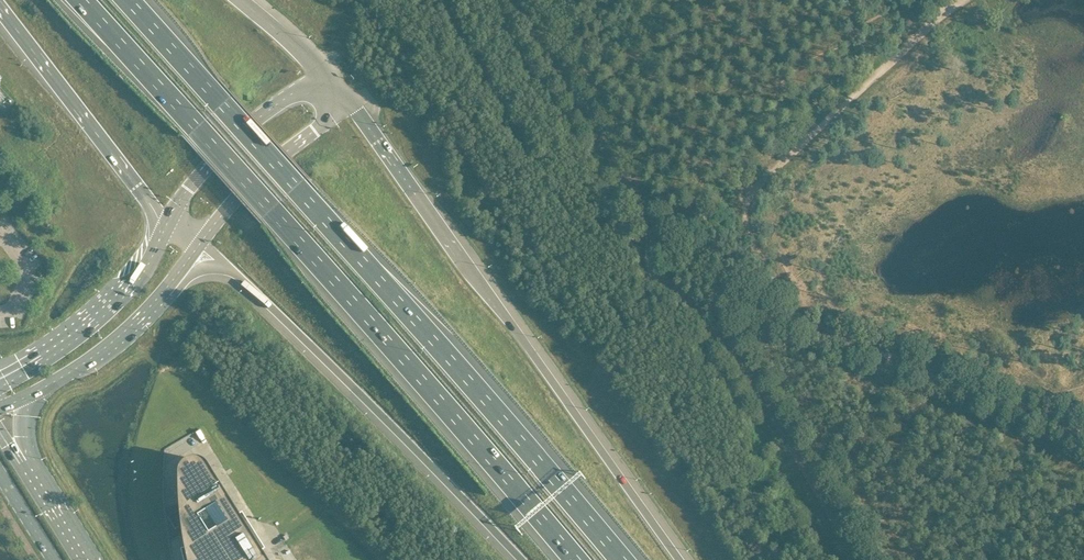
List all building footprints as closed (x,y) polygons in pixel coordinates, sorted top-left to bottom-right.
[(260,552),(220,488),(207,466),(203,462),(199,460),(194,458),(188,459),(183,461),(180,465),(177,470),(176,475),(177,487),(177,500),(178,512),(168,518),(175,530),(180,527),(180,532),(183,545),(185,557),(186,559),(266,559),(260,552)]
